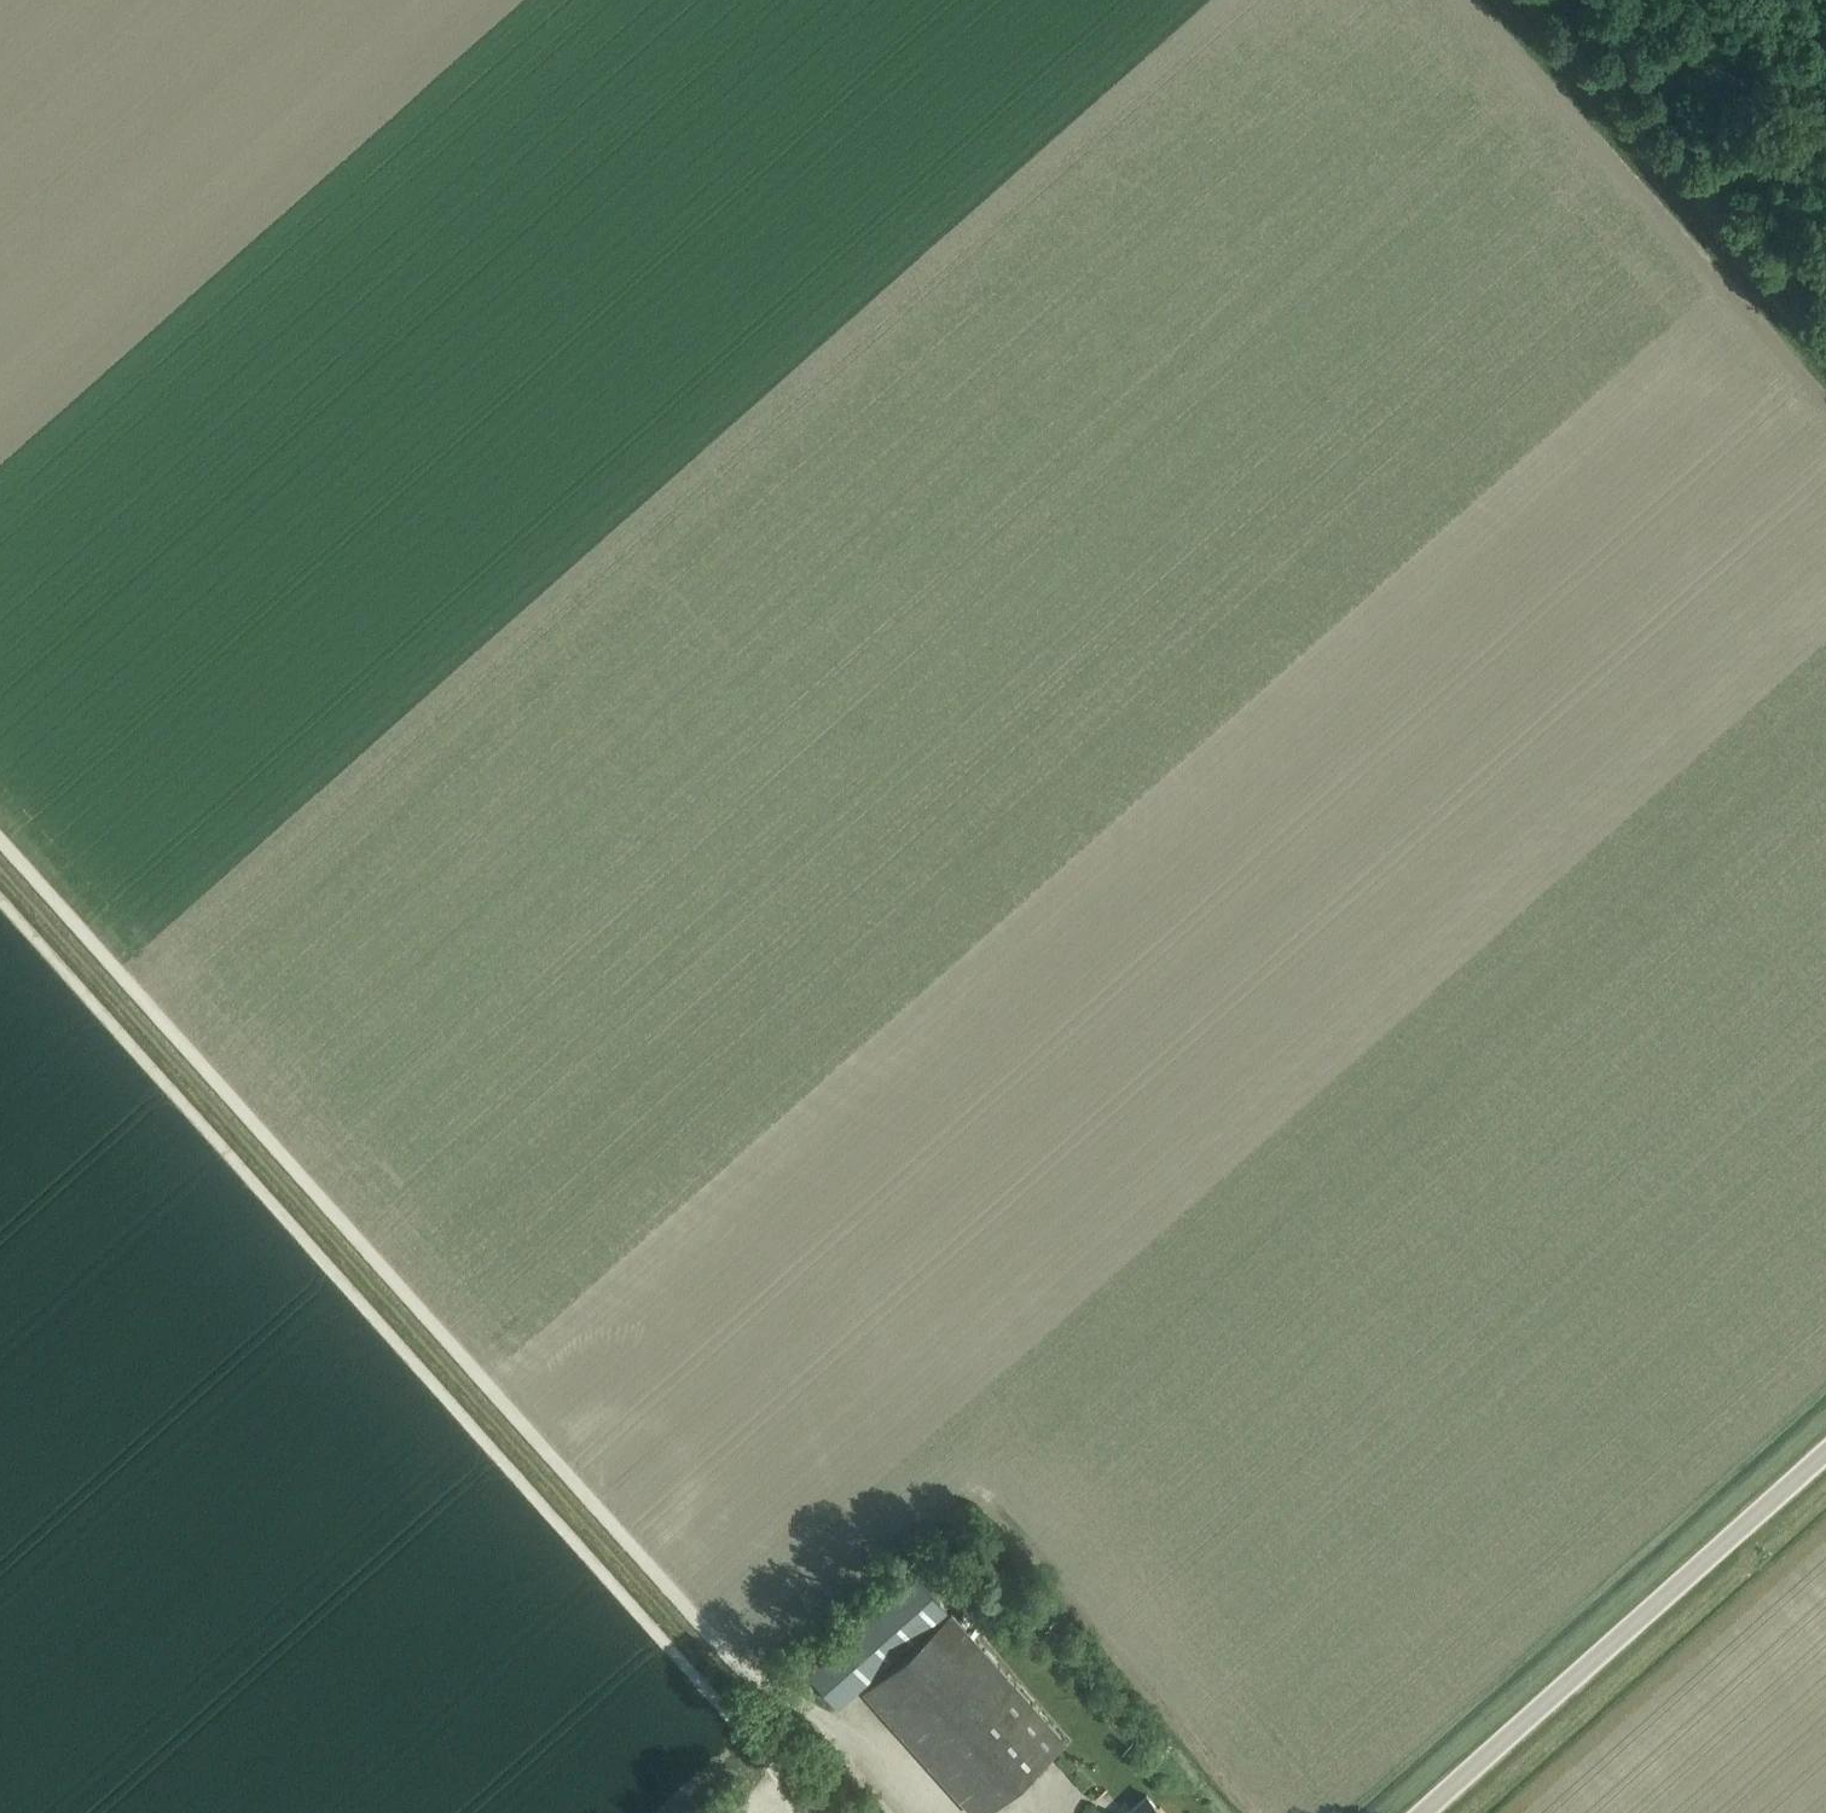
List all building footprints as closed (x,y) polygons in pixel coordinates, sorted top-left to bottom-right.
[(874,1616),(903,1648),(946,1609),(917,1577),(874,1616)] [(1064,1740),(952,1614),(864,1692),(972,1812),(983,1812),(1064,1740)] [(1146,1796),(1127,1812),(1162,1812),(1146,1796)]
